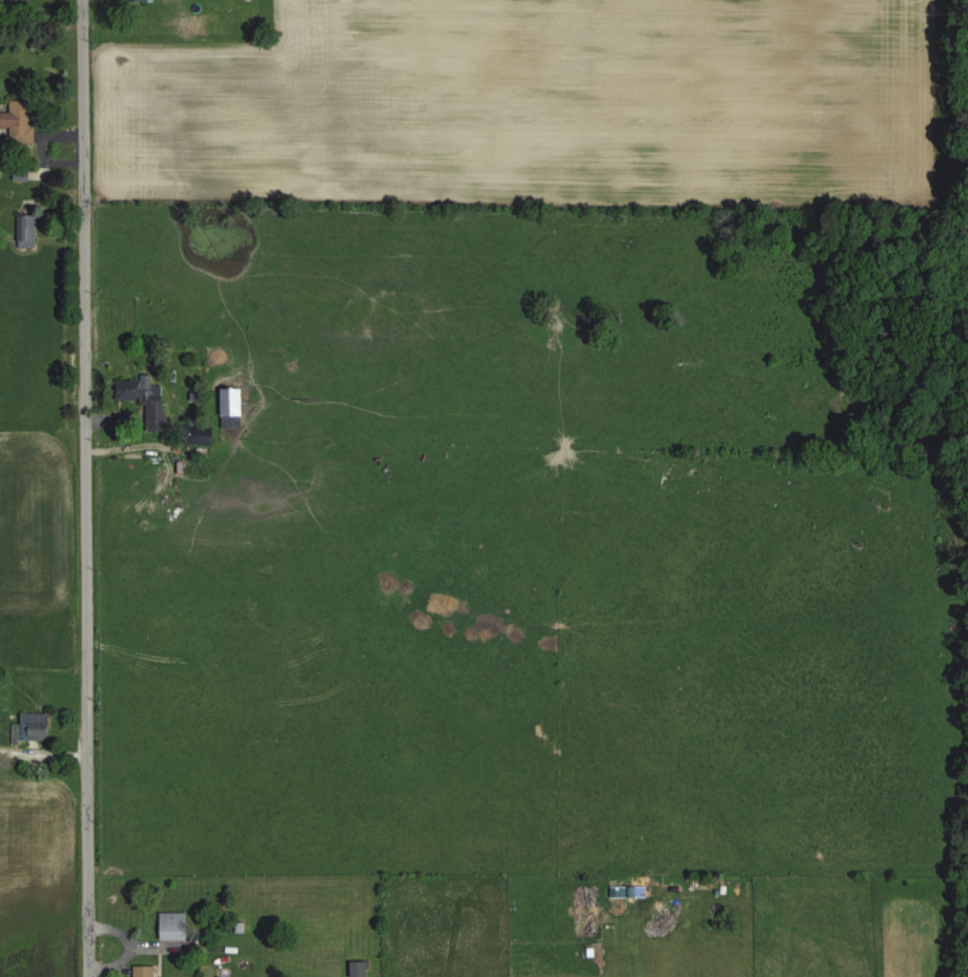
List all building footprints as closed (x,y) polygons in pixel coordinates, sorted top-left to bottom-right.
[(7,114),(0,114),(0,128),(8,128),(8,145),(29,145),(30,102),(7,102),(7,114)] [(25,181),(24,171),(11,172),(12,181),(25,181)] [(16,248),(33,248),(33,216),(16,216),(16,248)] [(114,399),(144,399),(144,430),(162,430),(162,381),(114,380),(114,399)] [(218,426),(237,426),(237,387),(218,387),(218,426)] [(11,741),(46,740),(46,713),(18,713),(18,723),(11,723),(11,741)] [(184,913),(157,913),(157,941),(184,941),(184,913)] [(348,962),(348,976),(364,976),(364,962),(348,962)] [(152,966),(132,966),(132,976),(152,976),(152,966)]
